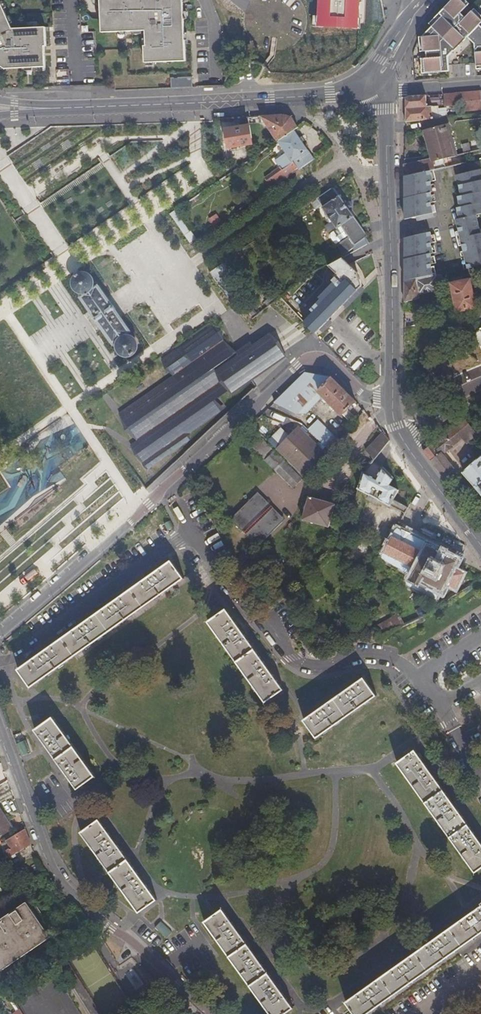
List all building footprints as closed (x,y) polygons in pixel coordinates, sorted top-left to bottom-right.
[(13,30),(0,0),(0,66),(6,69),(47,68),(46,47),(48,47),(47,28),(13,30)] [(102,33),(147,31),(148,47),(145,47),(146,64),(187,62),(184,0),(101,0),(102,33)] [(318,27),(361,29),(362,0),(319,0),(318,27)] [(422,33),(420,35),(423,71),(450,69),(449,54),(468,35),(480,23),(480,22),(480,13),(468,0),(452,0),(430,21),(433,24),(423,35),(422,33)] [(480,23),(468,35),(476,43),(477,65),(480,65),(480,24),(480,23)] [(172,87),(192,87),(192,77),(172,78),(172,87)] [(444,93),(445,106),(460,105),(460,110),(480,108),(480,90),(444,93)] [(409,95),(407,100),(406,122),(422,119),(435,118),(434,105),(428,105),(426,94),(409,95)] [(278,141),(295,130),(298,128),(298,127),(291,118),(283,115),(248,116),(250,124),(262,123),(264,121),(278,141)] [(446,117),(439,117),(435,118),(422,119),(425,131),(448,124),(446,117)] [(425,131),(431,154),(433,161),(445,159),(456,156),(448,124),(425,131)] [(227,147),(253,143),(250,126),(225,130),(227,147)] [(258,192),(260,196),(301,168),(315,159),(295,130),(278,141),(294,163),(267,181),(269,184),(258,192)] [(247,150),(249,161),(255,157),(253,149),(247,150)] [(404,175),(431,170),(435,169),(446,167),(445,159),(433,161),(431,154),(428,155),(428,160),(425,161),(405,165),(404,175)] [(480,191),(480,159),(469,162),(471,172),(458,176),(462,195),(480,191)] [(404,200),(405,201),(405,205),(436,199),(435,194),(432,194),(431,192),(437,191),(435,183),(432,184),(431,181),(437,180),(435,173),(432,173),(431,170),(404,175),(404,200)] [(353,251),(367,245),(369,243),(365,238),(367,236),(333,186),(321,194),(315,198),(336,228),(339,226),(353,246),(351,248),(353,251)] [(457,237),(480,231),(476,214),(480,213),(480,191),(462,195),(462,196),(459,197),(460,207),(457,207),(459,218),(456,219),(459,230),(455,231),(457,237)] [(437,201),(436,199),(405,205),(405,218),(436,212),(435,204),(432,205),(431,202),(437,201)] [(191,244),(200,237),(190,223),(179,208),(169,215),(191,244)] [(344,255),(353,251),(351,248),(353,246),(339,226),(336,228),(330,233),(330,237),(340,257),(344,255)] [(430,231),(405,237),(405,251),(431,244),(431,242),(436,241),(434,233),(431,234),(430,231)] [(467,267),(480,264),(480,233),(480,231),(457,237),(458,245),(462,244),(463,250),(460,250),(462,264),(466,264),(467,267)] [(431,245),(431,244),(405,251),(405,281),(436,274),(435,273),(436,272),(434,265),(431,266),(431,263),(436,262),(434,255),(431,256),(430,253),(436,252),(434,244),(431,245)] [(314,331),(361,283),(357,269),(344,255),(340,257),(329,263),(340,273),(334,279),(336,281),(321,296),(326,300),(305,322),(314,331)] [(250,315),(252,317),(261,310),(257,306),(222,262),(209,271),(229,300),(234,297),(242,306),(250,315)] [(79,293),(82,294),(83,296),(80,298),(89,311),(101,330),(112,345),(115,343),(117,346),(117,349),(117,350),(117,352),(119,354),(120,355),(121,356),(124,358),(127,358),(129,358),(132,357),(134,355),(136,353),(137,350),(137,347),(137,345),(135,342),(133,340),(131,338),(128,337),(127,337),(127,336),(129,334),(120,319),(106,298),(98,286),(94,288),(94,285),(94,282),(93,279),(91,277),(89,275),(86,274),(83,274),(80,274),(77,275),(76,277),(75,278),(74,280),(73,283),(74,286),(75,289),(77,291),(79,293)] [(418,295),(439,290),(437,283),(436,275),(436,274),(405,281),(405,301),(419,298),(418,295)] [(470,278),(450,282),(456,311),(476,307),(470,278)] [(257,306),(261,310),(269,303),(276,298),(272,294),(257,306)] [(235,354),(209,322),(181,341),(176,345),(161,356),(173,372),(120,414),(143,443),(136,448),(150,466),(193,439),(188,433),(223,409),(216,402),(233,390),(236,394),(257,380),(285,352),(271,335),(253,344),(252,341),(237,349),(238,352),(235,354)] [(348,415),(357,405),(335,383),(331,378),(329,378),(328,377),(306,373),(284,393),(310,419),(315,413),(306,404),(314,396),(320,401),(321,401),(323,400),(324,401),(324,402),(326,401),(342,415),(345,412),(348,415)] [(92,427),(98,423),(93,414),(87,418),(92,427)] [(475,435),(462,418),(443,433),(444,435),(424,450),(444,477),(455,468),(443,453),(462,438),(466,443),(475,435)] [(267,441),(271,444),(276,449),(278,449),(305,477),(326,455),(297,427),(288,437),(279,429),(267,441)] [(335,440),(338,443),(344,435),(340,430),(335,435),(337,438),(335,440)] [(244,440),(265,461),(273,452),(252,431),(244,440)] [(375,460),(390,441),(383,434),(367,451),(375,460)] [(324,446),(330,451),(337,444),(331,439),(324,446)] [(322,449),(328,454),(330,451),(324,446),(322,449)] [(301,480),(273,452),(265,461),(292,489),(301,480)] [(464,472),(480,492),(480,461),(479,459),(464,472)] [(398,490),(389,485),(393,478),(382,469),(377,479),(365,473),(363,472),(357,488),(359,489),(405,513),(416,496),(411,492),(409,495),(404,492),(397,503),(393,501),(398,490)] [(264,506),(267,503),(259,496),(257,498),(254,496),(245,505),(248,507),(243,512),(241,509),(232,518),(234,521),(232,523),(241,533),(243,532),(246,535),(244,536),(254,546),(256,543),(259,546),(268,537),(266,534),(270,530),(273,532),(282,524),(279,521),(282,518),(274,511),(271,514),(264,506)] [(335,519),(331,518),(335,505),(308,497),(302,519),(328,527),(329,523),(333,524),(335,519)] [(407,582),(408,584),(435,599),(438,593),(440,594),(444,585),(455,590),(462,575),(452,569),(457,560),(429,546),(430,544),(397,528),(381,558),(410,573),(407,578),(407,579),(407,582)] [(32,687),(183,579),(170,562),(19,669),(32,687)] [(266,611),(288,592),(285,587),(262,607),(266,611)] [(415,610),(420,618),(428,614),(422,606),(415,610)] [(282,689),(263,662),(225,610),(208,623),(239,667),(265,702),(282,689)] [(373,634),(379,641),(405,626),(398,614),(373,629),(375,632),(373,634)] [(317,737),(376,695),(363,678),(305,720),(317,737)] [(51,715),(34,727),(63,768),(77,788),(94,776),(59,726),(51,715)] [(20,755),(30,752),(25,740),(16,743),(20,755)] [(414,764),(421,758),(415,750),(408,755),(414,764)] [(440,784),(421,758),(414,764),(408,755),(398,762),(476,869),(480,866),(480,841),(440,784)] [(18,824),(3,800),(0,802),(0,836),(18,824)] [(48,816),(43,818),(51,840),(57,838),(48,816)] [(155,899),(113,841),(98,819),(81,831),(138,911),(155,899)] [(34,841),(25,827),(6,839),(11,846),(4,850),(8,857),(34,841)] [(51,937),(27,901),(0,919),(0,971),(51,937)] [(480,929),(480,903),(346,1000),(356,1013),(363,1013),(480,929)] [(232,924),(222,909),(204,921),(271,1013),(280,1013),(292,1006),(232,924)] [(162,922),(155,928),(165,939),(172,933),(162,922)]
